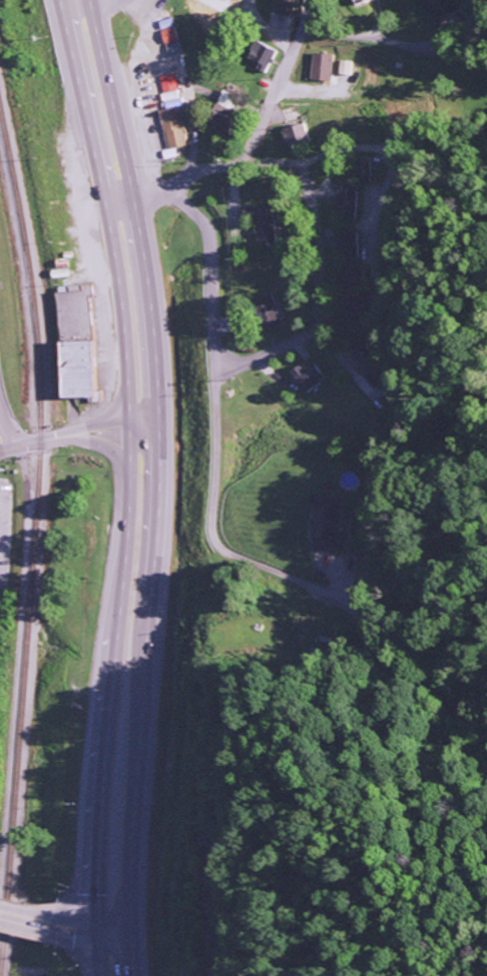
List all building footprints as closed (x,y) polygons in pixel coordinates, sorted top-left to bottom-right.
[(224,13),(230,0),(195,0),(224,13)] [(172,27),(170,18),(157,21),(159,30),(172,27)] [(177,40),(173,27),(159,31),(163,44),(177,40)] [(246,58),(258,63),(255,70),(266,74),(275,50),(253,41),(246,58)] [(310,81),(330,81),(330,54),(310,53),(310,81)] [(337,74),(350,75),(351,62),(338,61),(337,74)] [(159,77),(165,108),(180,105),(174,74),(159,77)] [(207,126),(224,133),(240,97),(223,89),(207,126)] [(159,110),(166,149),(185,146),(178,107),(159,110)] [(309,142),(303,122),(282,128),(287,148),(309,142)] [(354,179),(369,179),(370,160),(355,159),(354,179)] [(240,206),(240,215),(256,215),(256,245),(272,246),(273,207),(240,206)] [(60,399),(95,397),(89,295),(91,294),(90,285),(67,286),(68,292),(54,293),(60,399)] [(280,326),(272,294),(252,299),(260,331),(280,326)] [(291,370),(302,392),(323,382),(315,362),(302,368),(301,366),(291,370)] [(311,536),(314,536),(313,551),(337,552),(340,499),(319,498),(318,509),(313,508),(311,536)]
